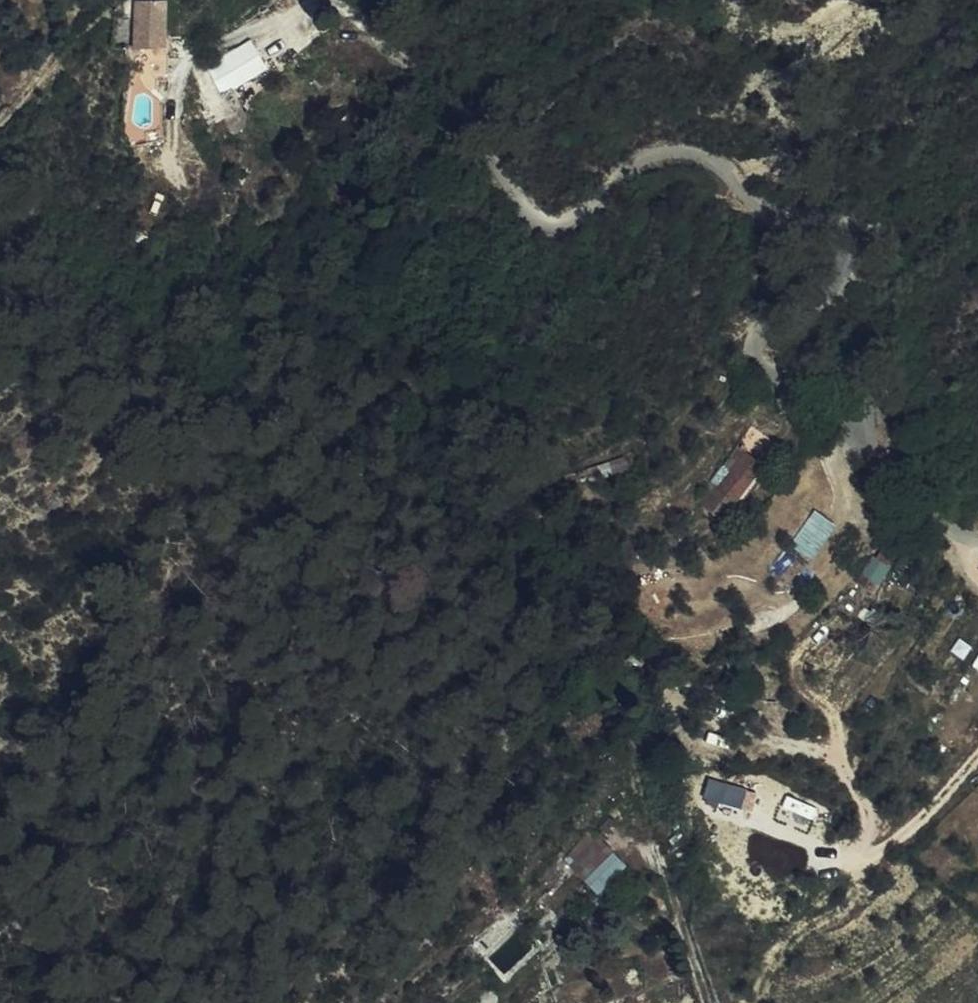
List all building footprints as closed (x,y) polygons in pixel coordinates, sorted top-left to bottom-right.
[(137,4),(135,49),(167,48),(170,2),(137,4)] [(254,39),(206,62),(221,92),(269,69),(254,39)] [(739,463),(747,453),(740,449),(733,458),(739,463)] [(738,498),(761,469),(763,466),(747,453),(739,463),(733,458),(714,483),(736,501),(738,498)] [(607,465),(592,469),(595,478),(600,477),(601,479),(611,475),(607,465)] [(766,473),(761,469),(738,498),(743,502),(766,473)] [(695,512),(690,515),(694,521),(700,517),(695,512)] [(877,552),(863,579),(879,587),(893,561),(877,552)] [(589,885),(618,856),(599,837),(569,867),(589,885)] [(499,1002),(497,998),(493,992),(486,990),(480,992),(476,999),(477,1002),(499,1002)]
